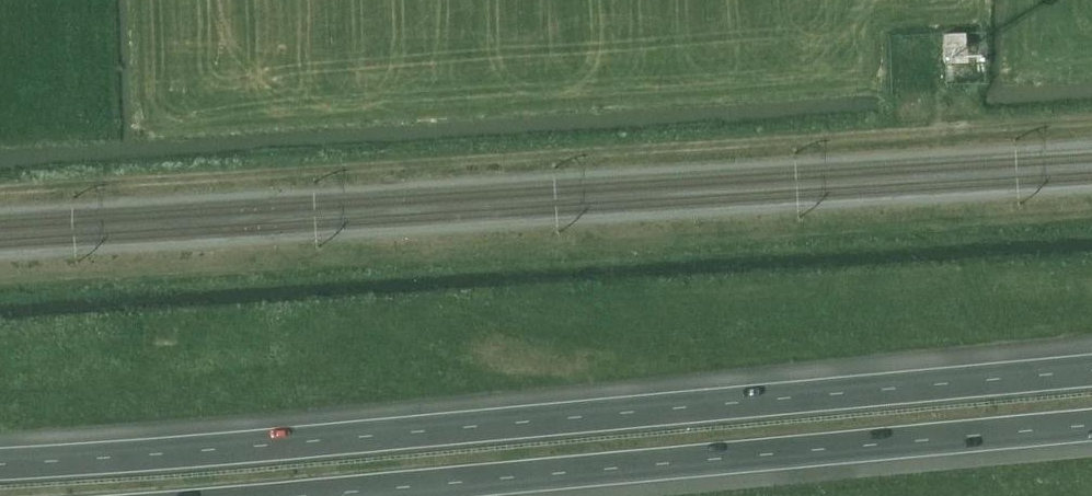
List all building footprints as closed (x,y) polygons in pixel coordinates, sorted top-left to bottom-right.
[(971,33),(944,33),(944,44),(971,44),(971,33)]
